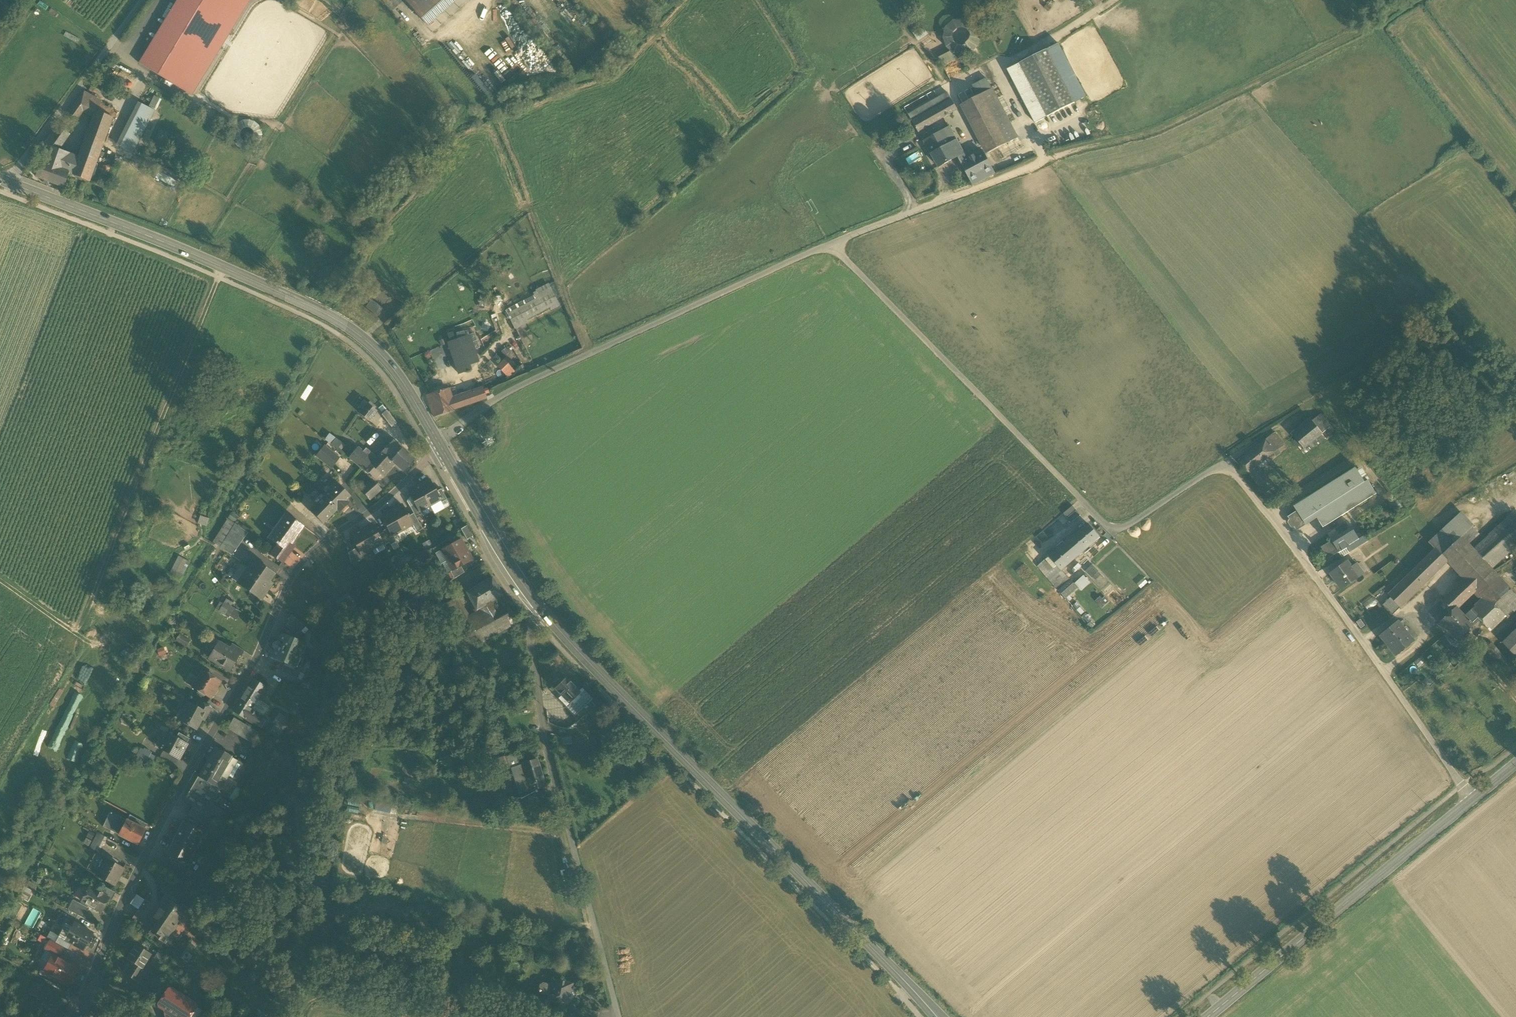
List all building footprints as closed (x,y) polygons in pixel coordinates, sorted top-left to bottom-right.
[(249,0),(178,0),(140,64),(191,95),(249,0)] [(455,0),(405,0),(404,0),(426,25),(455,0)] [(980,30),(977,24),(971,19),(964,18),(957,19),(951,22),(946,28),(944,35),(945,42),(949,48),(955,53),(962,54),(969,53),(975,50),(980,44),(981,37),(980,30)] [(462,29),(470,38),(476,33),(468,24),(462,29)] [(504,41),(494,50),(510,67),(520,58),(504,41)] [(461,59),(469,53),(463,44),(455,50),(461,59)] [(1058,44),(1046,49),(1074,103),(1086,96),(1058,44)] [(1046,49),(1019,63),(1029,81),(1033,90),(1022,95),(1027,105),(1038,99),(1047,117),(1074,103),(1046,49)] [(489,56),(508,80),(514,75),(495,51),(489,56)] [(1017,88),(1029,81),(1019,63),(1007,69),(1017,88)] [(963,104),(988,153),(1018,138),(992,89),(991,89),(987,79),(976,84),(980,94),(963,104)] [(1029,81),(1017,88),(1035,123),(1047,117),(1038,99),(1027,105),(1022,95),(1033,90),(1029,81)] [(84,92),(74,105),(68,113),(68,115),(69,116),(75,121),(82,111),(93,117),(77,161),(72,159),(67,173),(68,173),(68,174),(88,182),(112,117),(114,118),(117,111),(99,104),(100,101),(84,92)] [(956,109),(956,108),(948,93),(940,98),(941,99),(909,117),(918,132),(955,111),(956,110),(956,109)] [(157,108),(161,98),(154,95),(150,105),(157,108)] [(119,147),(132,153),(153,111),(140,105),(119,147)] [(950,127),(949,128),(941,132),(948,144),(957,140),(951,128),(950,127)] [(43,148),(54,152),(68,133),(58,128),(45,145),(43,148)] [(924,142),(938,167),(958,156),(956,153),(963,150),(957,140),(948,144),(941,132),(924,142)] [(54,184),(63,187),(68,174),(68,173),(67,173),(72,159),(54,152),(43,148),(38,162),(37,162),(35,169),(38,170),(35,177),(43,180),(42,182),(48,184),(49,182),(54,184)] [(956,153),(958,156),(962,162),(967,159),(963,150),(956,153)] [(969,162),(967,159),(962,162),(961,163),(962,165),(963,165),(973,185),(994,174),(986,157),(987,156),(986,154),(984,155),(984,154),(969,162)] [(175,187),(181,174),(165,166),(159,179),(175,187)] [(547,284),(539,288),(536,290),(538,295),(506,312),(515,328),(550,309),(558,306),(547,284)] [(361,306),(374,316),(380,307),(367,298),(361,306)] [(478,362),(476,356),(469,335),(448,342),(455,363),(459,374),(470,370),(469,366),(478,362)] [(501,364),(510,374),(513,372),(510,369),(513,365),(506,358),(501,364)] [(426,396),(433,417),(454,409),(487,398),(483,389),(457,398),(456,397),(451,399),(448,389),(426,396)] [(360,414),(368,421),(377,411),(375,409),(376,407),(370,402),(360,414)] [(1371,415),(1375,420),(1382,415),(1380,412),(1383,409),(1381,407),(1378,409),(1371,415)] [(383,413),(391,424),(396,420),(388,409),(383,413)] [(481,419),(486,425),(493,419),(489,413),(481,419)] [(1312,422),(1322,433),(1329,427),(1320,415),(1312,422)] [(1293,436),(1304,449),(1322,434),(1322,433),(1312,422),(1312,421),(1293,436)] [(330,433),(325,440),(341,450),(345,443),(330,433)] [(1271,436),(1280,448),(1284,445),(1274,433),(1271,436)] [(1248,473),(1265,494),(1269,491),(1270,492),(1272,491),(1271,490),(1275,487),(1258,466),(1280,448),(1271,436),(1260,445),(1260,444),(1238,462),(1248,474),(1248,473)] [(381,453),(391,461),(402,449),(393,441),(381,453)] [(317,456),(331,467),(338,458),(324,447),(317,456)] [(350,459),(364,470),(372,460),(359,449),(350,459)] [(414,459),(402,449),(391,461),(394,464),(403,471),(414,459)] [(1369,455),(1376,464),(1382,459),(1375,450),(1369,455)] [(383,476),(394,464),(391,461),(381,453),(366,470),(374,479),(380,473),(383,476)] [(1294,506),(1297,512),(1303,521),(1317,512),(1365,482),(1355,468),(1349,472),(1307,498),(1294,506)] [(1306,496),(1307,498),(1349,472),(1347,470),(1306,496)] [(361,490),(369,500),(381,490),(369,477),(366,479),(369,482),(361,490)] [(323,496),(324,497),(337,509),(340,512),(348,504),(345,501),(350,496),(334,480),(323,490),(326,493),(323,496)] [(429,480),(419,486),(430,506),(440,500),(441,500),(436,492),(429,480)] [(1368,480),(1365,482),(1317,512),(1325,526),(1376,494),(1368,480)] [(420,511),(430,506),(419,486),(408,492),(415,504),(420,512),(420,511)] [(440,500),(441,502),(447,499),(441,489),(436,492),(441,500),(440,500)] [(323,523),(337,509),(324,497),(310,511),(323,523)] [(410,507),(414,513),(416,517),(422,514),(420,511),(420,512),(415,504),(410,507)] [(402,505),(392,511),(403,530),(412,525),(413,524),(409,516),(402,505)] [(1063,514),(1071,523),(1080,515),(1072,506),(1063,514)] [(393,536),(403,530),(392,511),(381,517),(388,528),(392,536),(393,536)] [(1306,524),(1303,521),(1297,512),(1289,517),(1291,520),(1289,521),(1289,523),(1291,527),(1293,527),(1294,526),(1297,530),(1306,524)] [(423,529),(416,517),(414,513),(409,516),(413,524),(412,525),(417,532),(423,529)] [(1442,555),(1462,537),(1472,527),(1459,513),(1428,542),(1435,549),(1435,548),(1442,555)] [(277,545),(280,547),(285,540),(291,544),(303,526),(287,515),(270,539),(277,545)] [(1473,549),(1491,568),(1515,545),(1515,520),(1511,515),(1473,549)] [(1356,536),(1348,522),(1345,524),(1354,539),(1356,537),(1356,536)] [(371,524),(361,530),(372,549),(382,544),(383,543),(378,535),(371,524)] [(1088,524),(1049,556),(1062,570),(1089,547),(1095,542),(1100,538),(1088,524)] [(1350,552),(1348,547),(1356,542),(1354,539),(1345,524),(1333,531),(1328,533),(1333,540),(1321,547),(1328,559),(1339,552),(1342,557),(1350,552)] [(235,525),(232,530),(225,541),(236,548),(244,538),(247,533),(235,525)] [(461,529),(467,540),(473,536),(466,525),(461,529)] [(1479,534),(1472,527),(1462,537),(1468,544),(1479,534)] [(382,531),(383,533),(389,543),(390,545),(396,542),(393,536),(392,536),(388,528),(382,531)] [(362,555),(372,549),(361,530),(351,536),(357,548),(361,556),(362,555)] [(1348,547),(1350,552),(1368,541),(1362,532),(1356,536),(1356,537),(1354,539),(1356,542),(1348,547)] [(383,546),(389,543),(383,533),(378,535),(383,543),(382,544),(383,546)] [(1473,549),(1468,544),(1462,537),(1442,555),(1435,548),(1435,549),(1411,572),(1424,585),(1448,562),(1465,580),(1442,601),(1453,611),(1457,607),(1458,608),(1465,601),(1472,594),(1472,593),(1473,591),(1474,589),(1494,571),(1491,568),(1473,549)] [(441,550),(447,560),(467,550),(461,539),(441,550)] [(285,540),(280,547),(277,545),(269,555),(282,563),(289,553),(294,546),(291,544),(285,540)] [(166,563),(164,569),(182,577),(189,560),(172,552),(170,556),(146,546),(143,554),(166,563)] [(348,553),(351,565),(363,558),(362,555),(361,556),(357,548),(348,553)] [(441,564),(442,563),(447,560),(441,550),(435,553),(441,564)] [(472,560),(467,550),(447,560),(442,563),(448,573),(450,572),(453,571),(461,566),(472,560)] [(1077,587),(1062,570),(1049,556),(1046,558),(1047,559),(1038,566),(1037,566),(1065,598),(1077,587)] [(247,589),(261,599),(267,590),(264,588),(274,574),(254,561),(248,570),(251,572),(247,578),(252,581),(247,589)] [(1330,573),(1342,589),(1364,574),(1359,566),(1353,570),(1347,561),(1330,573)] [(1086,570),(1096,580),(1103,573),(1092,563),(1086,570)] [(450,572),(454,579),(458,576),(464,573),(461,566),(453,571),(450,572)] [(1494,571),(1474,589),(1473,591),(1481,600),(1479,601),(1474,605),(1475,606),(1469,612),(1465,616),(1473,624),(1474,625),(1479,620),(1488,628),(1503,614),(1507,618),(1515,610),(1515,595),(1494,571)] [(1401,608),(1424,585),(1411,572),(1388,595),(1390,597),(1400,607),(1401,608)] [(466,592),(476,610),(489,603),(502,595),(492,578),(466,592)] [(349,593),(336,602),(343,613),(356,605),(349,593)] [(453,619),(456,625),(467,619),(468,618),(457,597),(449,602),(457,616),(453,619)] [(1383,605),(1392,615),(1400,607),(1390,597),(1383,605)] [(237,619),(241,610),(232,606),(234,601),(225,598),(220,612),(237,619)] [(483,621),(495,614),(489,603),(476,610),(477,611),(483,621)] [(508,606),(495,614),(483,621),(490,635),(492,637),(517,623),(508,606)] [(1470,634),(1467,630),(1473,624),(1465,616),(1458,608),(1457,607),(1453,611),(1441,622),(1449,631),(1457,639),(1462,635),(1465,638),(1470,634)] [(468,618),(467,619),(476,637),(479,641),(490,635),(483,621),(477,611),(478,613),(468,618)] [(285,625),(299,637),(303,633),(301,631),(305,627),(291,615),(287,620),(289,621),(285,625)] [(470,640),(476,637),(467,619),(456,625),(460,633),(465,630),(470,640)] [(1356,622),(1361,628),(1365,626),(1361,619),(1356,622)] [(1381,636),(1396,655),(1412,642),(1402,630),(1404,628),(1398,622),(1381,636)] [(1414,641),(1404,628),(1402,630),(1412,642),(1414,641)] [(1503,643),(1515,657),(1515,631),(1503,643)] [(275,641),(272,643),(300,655),(305,643),(282,633),(279,641),(277,641),(275,641)] [(176,640),(183,644),(186,639),(179,635),(176,640)] [(209,658),(229,670),(239,655),(229,649),(218,643),(209,658)] [(295,667),(300,655),(272,643),(272,646),(273,649),(275,650),(272,658),(295,667)] [(1515,682),(1515,664),(1514,662),(1511,664),(1491,643),(1485,649),(1515,682)] [(233,644),(229,649),(239,655),(240,656),(243,651),(233,644)] [(306,667),(317,671),(320,663),(309,659),(306,667)] [(281,671),(298,678),(300,673),(284,665),(281,671)] [(205,694),(211,698),(220,682),(202,671),(192,687),(198,691),(198,694),(202,696),(204,695),(205,694)] [(560,698),(566,705),(579,692),(566,678),(555,689),(562,696),(560,698)] [(233,710),(257,725),(262,717),(250,710),(257,699),(260,696),(263,698),(266,693),(263,691),(265,688),(252,679),(233,710)] [(566,705),(574,713),(590,698),(582,689),(579,692),(566,705)] [(269,706),(257,699),(250,710),(262,717),(269,706)] [(205,713),(207,714),(211,707),(199,701),(196,707),(205,712),(205,713)] [(186,724),(195,729),(205,713),(205,712),(196,707),(187,702),(182,710),(185,711),(180,720),(186,724)] [(273,729),(280,734),(290,721),(279,713),(273,722),(276,724),(273,729)] [(228,729),(256,745),(262,735),(235,718),(228,729)] [(155,746),(159,748),(168,733),(163,731),(155,746)] [(159,748),(179,759),(187,744),(186,744),(176,738),(168,733),(159,748)] [(176,738),(186,744),(189,739),(179,733),(176,738)] [(272,754),(288,764),(294,754),(278,745),(272,754)] [(218,788),(221,789),(237,761),(216,748),(199,776),(218,788)] [(491,765),(494,773),(509,769),(506,760),(491,765)] [(526,783),(529,790),(544,786),(536,760),(521,765),(523,772),(521,773),(524,783),(526,783)] [(199,776),(190,793),(209,804),(218,788),(199,776)] [(204,813),(209,804),(190,793),(184,801),(193,806),(204,813)] [(203,824),(216,831),(225,814),(209,804),(204,813),(208,815),(203,824)] [(188,815),(203,824),(208,815),(204,813),(193,806),(188,815)] [(103,827),(119,835),(127,820),(110,811),(103,827)] [(127,820),(144,829),(147,824),(130,815),(127,820)] [(119,835),(137,844),(145,829),(144,829),(127,820),(119,835)] [(167,856),(185,865),(203,831),(184,822),(167,856)] [(106,838),(98,833),(90,848),(98,852),(106,838)] [(87,871),(96,875),(105,859),(96,854),(87,871)] [(96,875),(115,886),(124,869),(105,859),(96,875)] [(105,887),(102,892),(103,893),(102,895),(108,898),(111,899),(115,892),(105,887)] [(82,902),(101,912),(108,898),(102,895),(103,893),(102,892),(97,890),(96,891),(89,888),(82,902)] [(138,909),(145,900),(136,894),(130,903),(138,909)] [(166,898),(156,913),(175,926),(185,911),(166,898)] [(67,909),(83,918),(89,908),(73,900),(67,909)] [(132,918),(142,925),(155,906),(145,900),(138,909),(132,918)] [(166,940),(175,926),(156,913),(147,927),(166,940)] [(74,923),(70,930),(64,927),(59,937),(65,940),(72,944),(84,951),(93,934),(74,923)] [(59,937),(55,943),(63,947),(68,950),(72,944),(65,940),(59,937)] [(58,957),(63,947),(55,943),(51,940),(45,950),(53,955),(53,954),(58,957)] [(134,964),(142,969),(151,954),(136,945),(127,959),(134,964)] [(181,959),(187,962),(191,957),(189,955),(194,949),(190,947),(181,959)] [(239,961),(248,966),(250,964),(255,956),(255,955),(246,949),(239,961)] [(151,963),(157,968),(165,956),(158,951),(151,963)] [(43,972),(68,986),(78,967),(58,957),(53,954),(53,955),(43,972)] [(250,964),(253,967),(258,958),(255,956),(250,964)] [(127,975),(135,980),(142,969),(134,964),(127,975)] [(449,983),(474,989),(477,980),(473,979),(472,981),(451,975),(449,983)] [(552,979),(551,984),(548,995),(547,1000),(567,1005),(572,983),(552,979)] [(28,994),(41,999),(46,987),(34,982),(28,994)] [(540,993),(548,995),(551,984),(543,982),(539,984),(538,989),(540,993)] [(194,1004),(169,988),(158,1005),(174,1016),(173,1016),(185,1016),(194,1004)] [(69,1001),(53,995),(44,1016),(62,1016),(69,1001)] [(88,1010),(99,1014),(103,1003),(93,999),(88,1010)] [(580,1016),(597,1016),(598,1012),(581,1008),(579,1016),(580,1016)]
